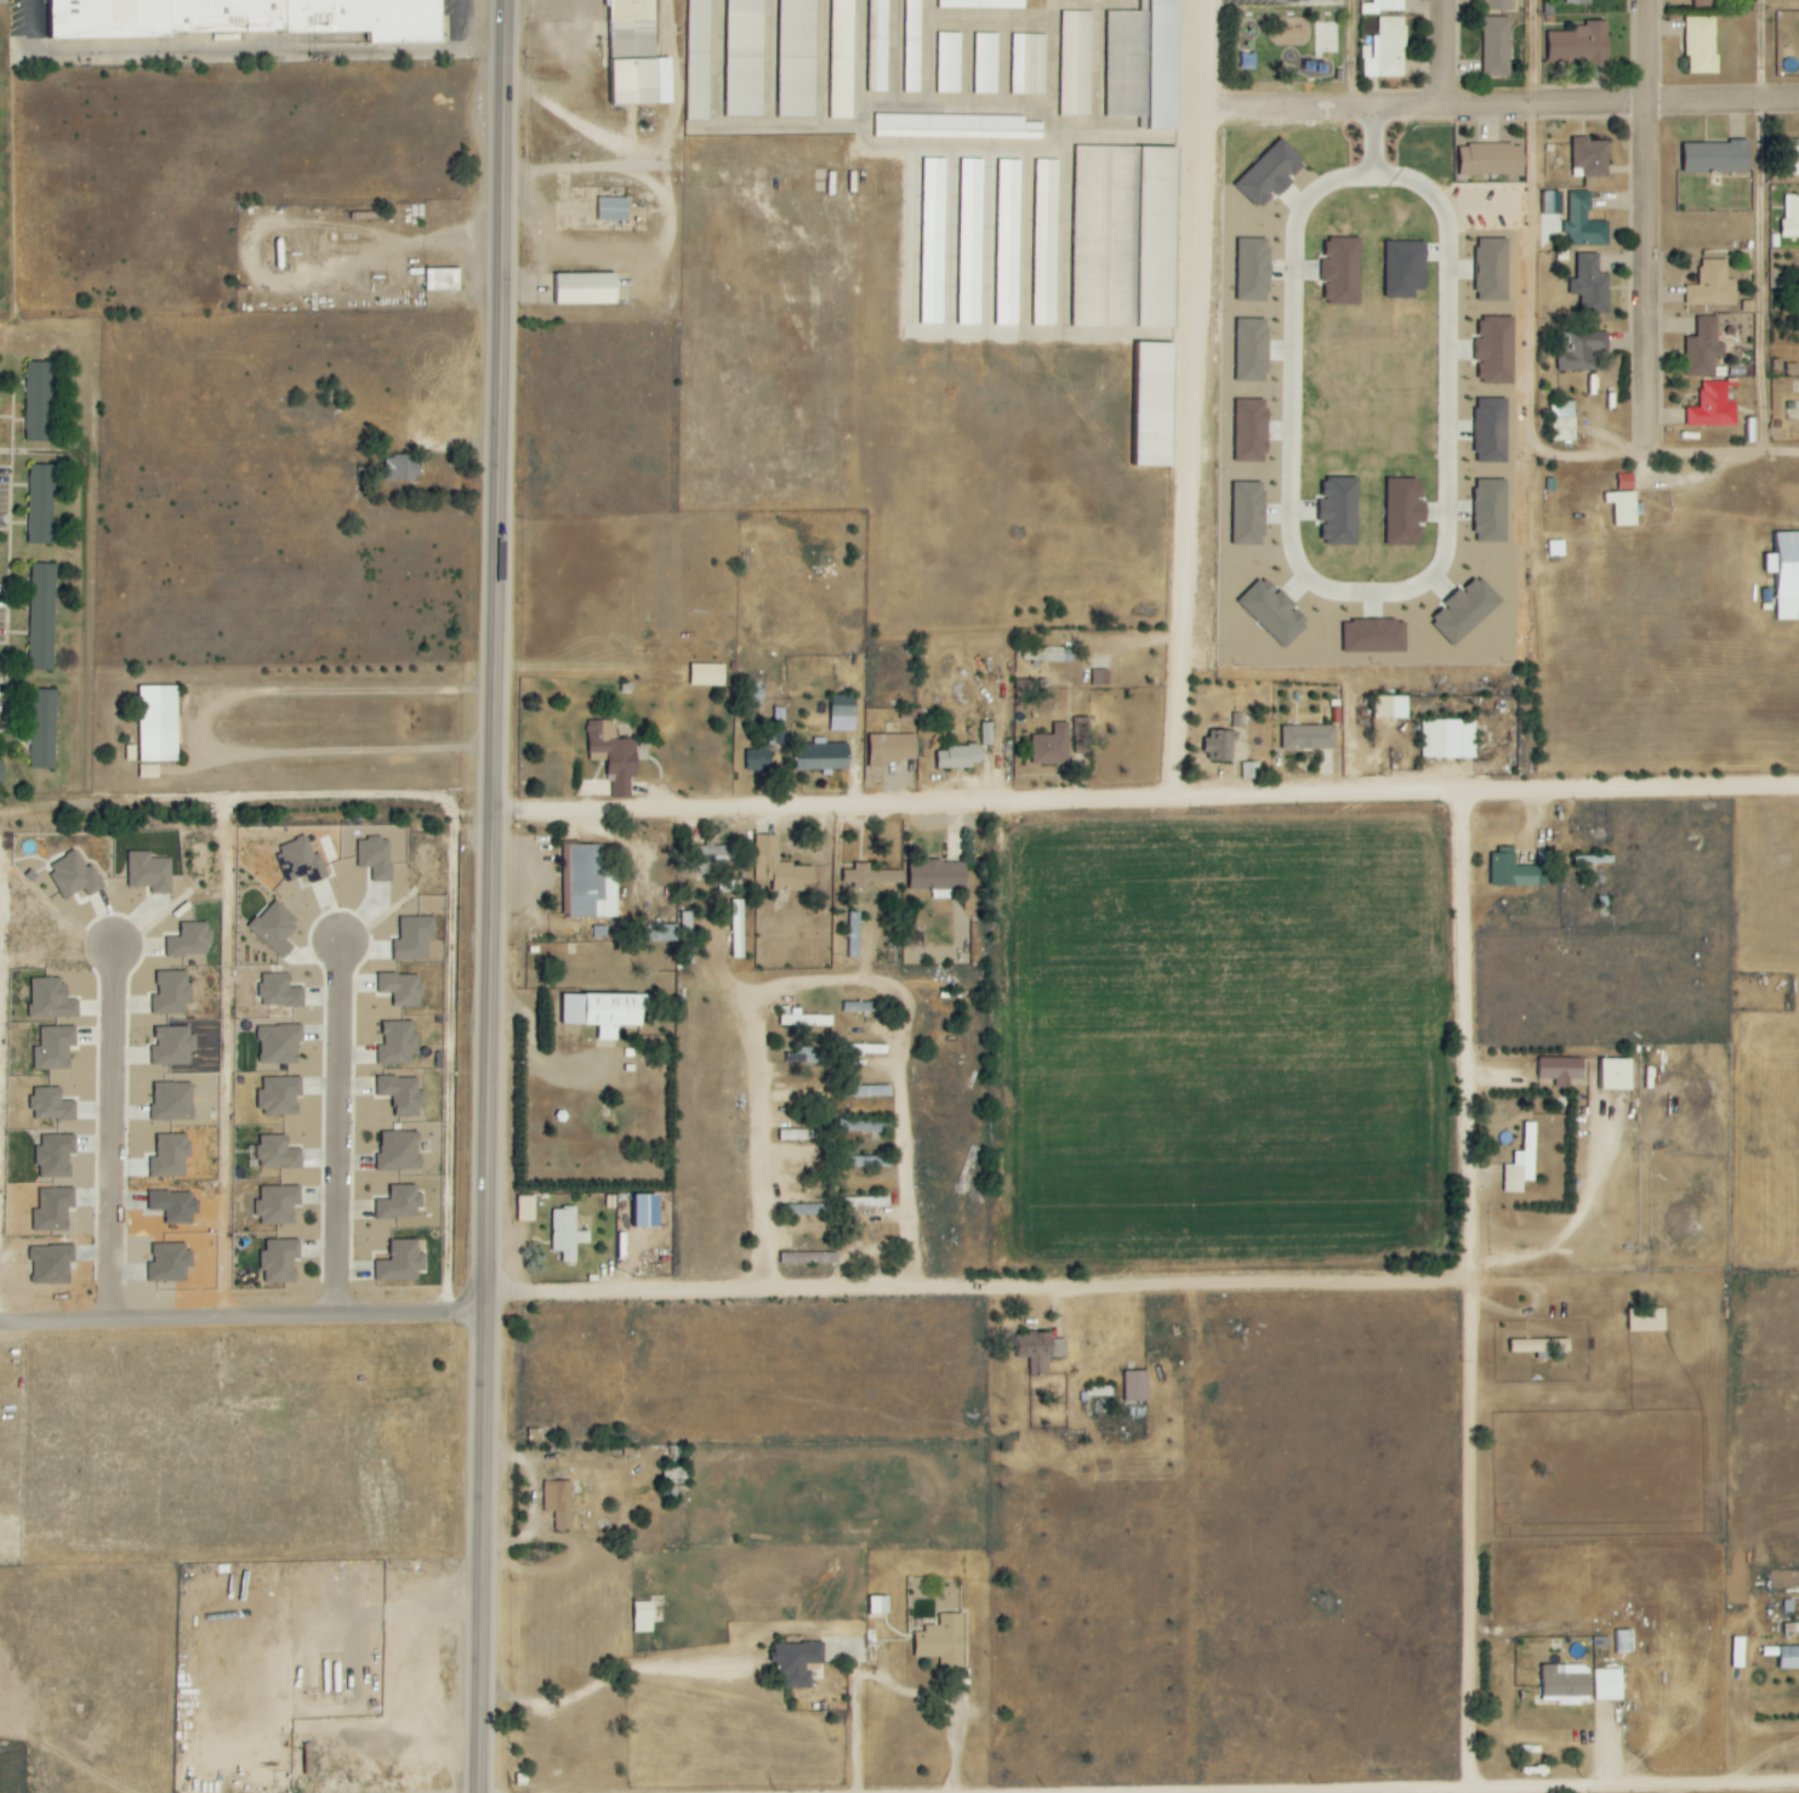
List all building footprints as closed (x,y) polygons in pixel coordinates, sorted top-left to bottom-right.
[(171,38),(171,35),(369,32),(369,44),(443,43),(442,0),(51,0),(52,40),(171,38)] [(673,105),(672,59),(656,59),(656,0),(611,0),(612,106),(673,105)] [(687,121),(709,122),(712,0),(689,0),(687,121)] [(764,117),(763,0),(726,0),(726,117),(764,117)] [(816,119),(818,0),(779,0),(778,118),(816,119)] [(831,119),(854,119),(854,0),(831,0),(831,119)] [(867,92),(887,93),(888,0),(869,0),(867,92)] [(920,93),(922,0),(906,0),(905,93),(920,93)] [(1026,10),(1026,0),(940,0),(940,8),(1026,10)] [(1182,0),(1140,0),(1140,12),(1107,12),(1106,118),(1141,118),(1141,130),(1180,131),(1182,0)] [(1404,0),(1373,0),(1373,4),(1362,4),(1362,13),(1404,13),(1404,0)] [(1486,12),(1512,11),(1512,0),(1486,0),(1486,12)] [(1093,12),(1061,12),(1059,117),(1092,117),(1093,12)] [(1362,77),(1405,78),(1405,17),(1379,17),(1379,36),(1373,36),(1372,47),(1362,47),(1362,77)] [(1511,18),(1483,18),(1484,78),(1511,78),(1511,18)] [(1687,18),(1687,74),(1718,74),(1717,18),(1687,18)] [(1610,64),(1609,22),(1585,22),(1585,31),(1549,31),(1549,64),(1610,64)] [(962,34),(938,33),(938,93),(961,94),(962,34)] [(998,34),(975,34),(974,94),(997,94),(998,34)] [(1012,95),(1046,95),(1047,35),(1013,34),(1012,95)] [(1026,117),(876,114),(875,137),(1044,141),(1044,123),(1026,123),(1026,117)] [(1582,178),(1609,178),(1610,143),(1589,143),(1590,138),(1573,137),(1573,169),(1583,169),(1582,178)] [(1259,210),(1275,194),(1276,196),(1307,165),(1281,139),(1234,186),(1259,210)] [(1751,173),(1750,142),(1685,144),(1685,174),(1751,173)] [(1459,145),(1459,176),(1524,176),(1524,145),(1459,145)] [(1177,330),(1180,148),(1076,147),(1073,328),(1177,330)] [(944,325),(946,159),(923,159),(921,325),(944,325)] [(959,325),(982,326),(984,160),(961,160),(959,325)] [(996,327),(1019,327),(1022,161),(999,160),(996,327)] [(1033,327),(1057,327),(1059,161),(1036,161),(1033,327)] [(1545,216),(1563,215),(1562,192),(1544,192),(1545,216)] [(1608,222),(1590,222),(1590,192),(1568,192),(1568,247),(1608,247),(1608,222)] [(1798,238),(1798,196),(1785,196),(1786,222),(1782,222),(1782,239),(1798,238)] [(598,221),(629,222),(629,199),(599,198),(598,221)] [(1238,301),(1270,302),(1271,240),(1239,239),(1238,301)] [(1327,306),(1361,306),(1361,239),(1327,239),(1327,261),(1323,261),(1322,283),(1328,283),(1327,306)] [(1508,302),(1510,240),(1478,239),(1477,301),(1508,302)] [(1386,299),(1415,300),(1415,292),(1427,292),(1427,243),(1387,243),(1386,299)] [(1610,313),(1610,275),(1600,275),(1600,254),(1578,254),(1578,280),(1571,280),(1571,297),(1582,296),(1583,314),(1610,313)] [(1737,305),(1737,280),(1728,280),(1728,261),(1700,261),(1700,286),(1686,286),(1687,305),(1737,305)] [(426,290),(460,291),(460,270),(426,269),(426,290)] [(618,275),(557,275),(557,305),(618,306),(618,275)] [(1718,344),(1718,318),(1698,317),(1697,339),(1688,339),(1687,377),(1713,378),(1714,358),(1725,359),(1726,344),(1718,344)] [(1515,385),(1516,318),(1479,318),(1479,363),(1481,363),(1481,385),(1515,385)] [(1237,382),(1269,383),(1270,320),(1238,320),(1237,382)] [(1559,371),(1596,372),(1597,351),(1609,351),(1610,332),(1570,331),(1569,352),(1559,352),(1559,371)] [(1176,344),(1139,344),(1137,467),(1174,468),(1176,344)] [(51,442),(51,362),(26,362),(26,442),(51,442)] [(1687,426),(1737,427),(1737,402),(1728,402),(1728,383),(1701,382),(1701,409),(1688,409),(1687,426)] [(1476,463),(1507,464),(1509,400),(1477,400),(1476,463)] [(1268,401),(1237,401),(1236,462),(1267,463),(1268,401)] [(1577,403),(1553,402),(1552,442),(1576,443),(1577,403)] [(1755,419),(1745,419),(1746,444),(1756,444),(1755,419)] [(384,480),(421,481),(421,456),(385,456),(384,480)] [(29,544),(54,544),(55,465),(30,465),(29,544)] [(1359,480),(1324,479),(1323,546),(1358,546),(1359,480)] [(1387,547),(1421,547),(1422,525),(1428,525),(1429,503),(1422,503),(1423,480),(1388,480),(1387,547)] [(1507,544),(1508,481),(1477,480),(1476,543),(1507,544)] [(1232,546),(1265,547),(1266,484),(1234,483),(1232,546)] [(1613,504),(1614,528),(1638,527),(1638,517),(1644,517),(1644,504),(1637,504),(1637,493),(1604,494),(1604,504),(1613,504)] [(1798,620),(1798,612),(1798,533),(1775,533),(1775,554),(1765,554),(1765,573),(1775,573),(1776,620),(1798,620)] [(57,564),(31,563),(28,670),(54,671),(57,564)] [(1463,589),(1429,620),(1454,647),(1504,602),(1481,576),(1465,591),(1463,589)] [(1238,603),(1286,648),(1311,622),(1263,577),(1238,603)] [(1345,653),(1407,652),(1407,620),(1344,622),(1345,653)] [(1023,660),(1073,662),(1074,650),(1024,647),(1023,660)] [(691,686),(725,686),(725,665),(691,665),(691,686)] [(1094,686),(1110,686),(1110,671),(1094,670),(1094,686)] [(177,686),(138,687),(139,762),(179,761),(177,686)] [(55,770),(57,690),(33,689),(30,769),(55,770)] [(856,696),(831,696),(831,731),(855,731),(856,696)] [(1409,697),(1375,697),(1376,719),(1409,719),(1409,697)] [(1238,717),(1211,717),(1210,762),(1237,762),(1238,717)] [(1091,718),(1074,719),(1075,754),(1093,753),(1091,718)] [(1477,721),(1421,720),(1421,758),(1476,759),(1477,721)] [(589,761),(607,761),(608,783),(612,783),(613,799),(632,798),(631,779),(638,779),(637,740),(617,740),(616,721),(588,721),(589,761)] [(1054,736),(1033,736),(1032,765),(1068,765),(1069,723),(1054,722),(1054,736)] [(992,724),(981,724),(982,746),(993,746),(992,724)] [(1283,750),(1337,749),(1336,726),(1282,726),(1283,750)] [(870,736),(871,764),(917,763),(916,735),(870,736)] [(849,770),(849,744),(825,744),(825,739),(814,739),(814,747),(796,747),(796,771),(849,770)] [(748,773),(772,772),(771,747),(747,748),(748,773)] [(937,770),(973,769),(972,764),(982,763),(981,747),(937,748),(937,770)] [(1259,762),(1241,763),(1242,779),(1260,779),(1259,762)] [(288,882),(307,876),(310,884),(329,878),(320,853),(314,855),(307,836),(275,847),(288,882)] [(779,836),(755,836),(755,881),(773,881),(773,891),(815,891),(815,866),(779,865),(779,836)] [(358,839),(358,868),(372,868),(372,883),(391,882),(390,839),(358,839)] [(569,918),(617,917),(617,867),(602,867),(602,845),(562,845),(562,861),(569,861),(569,918)] [(700,866),(735,867),(735,847),(701,846),(700,866)] [(84,890),(87,896),(104,888),(93,865),(85,869),(77,852),(48,865),(64,899),(84,890)] [(171,859),(150,859),(150,852),(128,852),(128,888),(152,888),(152,894),(171,894),(171,859)] [(1516,854),(1492,854),(1492,887),(1546,886),(1546,867),(1516,867),(1516,854)] [(910,891),(933,891),(933,899),(954,899),(954,889),(967,889),(968,863),(911,861),(910,891)] [(871,871),(871,864),(855,864),(855,870),(844,870),(844,882),(854,882),(854,886),(903,885),(902,871),(871,871)] [(249,932),(285,958),(293,946),(285,941),(300,920),(272,900),(249,932)] [(743,901),(731,901),(732,959),(744,958),(743,901)] [(692,912),(681,913),(682,964),(694,963),(692,912)] [(850,943),(859,943),(861,915),(851,915),(850,943)] [(435,917),(400,917),(400,940),(394,940),(395,960),(429,960),(429,940),(436,940),(435,917)] [(210,955),(209,923),(180,924),(180,937),(167,938),(167,956),(210,955)] [(678,926),(647,926),(647,942),(678,942),(678,926)] [(187,973),(158,972),(157,996),(152,996),(152,1014),(185,1015),(186,1004),(192,1004),(192,983),(187,983),(187,973)] [(393,1007),(422,1007),(421,974),(378,975),(378,994),(393,993),(393,1007)] [(261,1007),(304,1006),(304,988),(290,988),(290,975),(260,975),(261,1007)] [(79,1018),(78,1001),(65,1001),(65,978),(29,979),(30,1019),(79,1018)] [(563,1025),(599,1026),(599,1041),(618,1042),(618,1026),(643,1027),(643,995),(563,995),(563,1025)] [(780,1025),(833,1027),(833,1017),(801,1016),(801,1008),(788,1008),(788,1014),(780,1014),(780,1025)] [(379,1066),(412,1065),(412,1054),(417,1054),(416,1021),(383,1022),(384,1046),(378,1046),(379,1066)] [(301,1064),(301,1026),(258,1027),(259,1065),(301,1064)] [(34,1070),(70,1069),(69,1048),(77,1047),(76,1027),(40,1028),(41,1048),(34,1048),(34,1070)] [(194,1027),(156,1028),(156,1047),(152,1047),(152,1066),(190,1065),(190,1053),(194,1053),(194,1027)] [(811,1054),(811,1051),(788,1050),(787,1063),(830,1065),(831,1054),(811,1054)] [(1633,1060),(1598,1060),(1598,1090),(1633,1091),(1633,1060)] [(298,1114),(297,1097),(303,1097),(302,1078),(263,1079),(264,1091),(257,1091),(258,1115),(298,1114)] [(377,1078),(377,1097),(395,1097),(395,1118),(423,1118),(423,1092),(419,1092),(419,1078),(377,1078)] [(153,1121),(193,1121),(192,1083),(153,1084),(153,1121)] [(892,1097),(892,1086),(856,1087),(856,1098),(892,1097)] [(76,1119),(76,1101),(62,1102),(61,1088),(31,1089),(32,1121),(76,1119)] [(893,1133),(893,1122),(840,1121),(839,1132),(893,1133)] [(1535,1182),(1537,1123),(1525,1123),(1524,1152),(1514,1152),(1514,1166),(1505,1165),(1504,1192),(1523,1193),(1523,1181),(1535,1182)] [(829,1130),(779,1131),(779,1142),(830,1140),(829,1130)] [(380,1171),(422,1171),(421,1132),(379,1133),(380,1171)] [(185,1178),(186,1159),(189,1159),(190,1136),(156,1135),(156,1159),(150,1159),(150,1178),(185,1178)] [(75,1155),(76,1136),(42,1136),(41,1147),(35,1147),(35,1168),(40,1168),(39,1178),(70,1179),(70,1155),(75,1155)] [(302,1147),(287,1148),(287,1136),(259,1136),(260,1169),(302,1168),(302,1147)] [(812,1185),(812,1177),(825,1177),(825,1168),(792,1167),(792,1185),(812,1185)] [(258,1202),(258,1225),(294,1226),(295,1207),(301,1207),(301,1187),(261,1187),(260,1202),(258,1202)] [(377,1219),(423,1218),(422,1187),(390,1188),(390,1201),(376,1201),(377,1219)] [(32,1211),(33,1232),(69,1231),(68,1209),(75,1209),(75,1189),(39,1190),(40,1210),(32,1211)] [(660,1195),(632,1196),(633,1228),(660,1228),(660,1195)] [(535,1197),(518,1198),(519,1222),(536,1222),(535,1197)] [(846,1208),(888,1207),(888,1198),(846,1199),(846,1208)] [(830,1205),(781,1205),(781,1217),(830,1216),(830,1205)] [(552,1210),(552,1253),(562,1253),(562,1263),(577,1263),(577,1244),(590,1244),(590,1232),(577,1232),(577,1210),(552,1210)] [(262,1284),(295,1283),(295,1260),(301,1260),(301,1241),(265,1241),(266,1252),(262,1252),(262,1284)] [(418,1241),(391,1241),(391,1261),(376,1262),(376,1282),(418,1281),(418,1272),(426,1272),(426,1250),(419,1250),(418,1241)] [(1667,1332),(1666,1309),(1629,1310),(1629,1333),(1667,1332)] [(1050,1376),(1050,1357),(1067,1357),(1067,1340),(1052,1340),(1052,1334),(1020,1334),(1020,1359),(1031,1359),(1031,1376),(1050,1376)] [(1511,1341),(1511,1353),(1571,1352),(1571,1339),(1511,1341)] [(1125,1402),(1150,1401),(1149,1372),(1124,1372),(1125,1402)] [(1086,1387),(1086,1397),(1112,1396),(1112,1386),(1086,1387)] [(573,1531),(572,1482),(544,1482),(545,1513),(555,1513),(555,1531),(573,1531)] [(890,1614),(889,1596),(869,1597),(869,1615),(890,1614)] [(635,1633),(654,1633),(653,1602),(634,1602),(635,1633)] [(963,1669),(964,1614),(940,1614),(940,1626),(925,1626),(925,1632),(915,1632),(915,1657),(939,1657),(939,1669),(963,1669)] [(1633,1631),(1616,1631),(1617,1653),(1634,1653),(1633,1631)] [(1744,1668),(1745,1638),(1734,1638),(1733,1668),(1744,1668)] [(825,1664),(824,1643),(775,1644),(776,1676),(785,1676),(785,1690),(811,1689),(810,1664),(825,1664)] [(1798,1669),(1798,1647),(1763,1648),(1763,1656),(1778,1656),(1778,1670),(1798,1669)] [(1590,1665),(1544,1666),(1545,1696),(1560,1696),(1560,1705),(1581,1705),(1581,1696),(1590,1696),(1590,1665)] [(1595,1700),(1624,1700),(1623,1669),(1595,1670),(1595,1700)]
